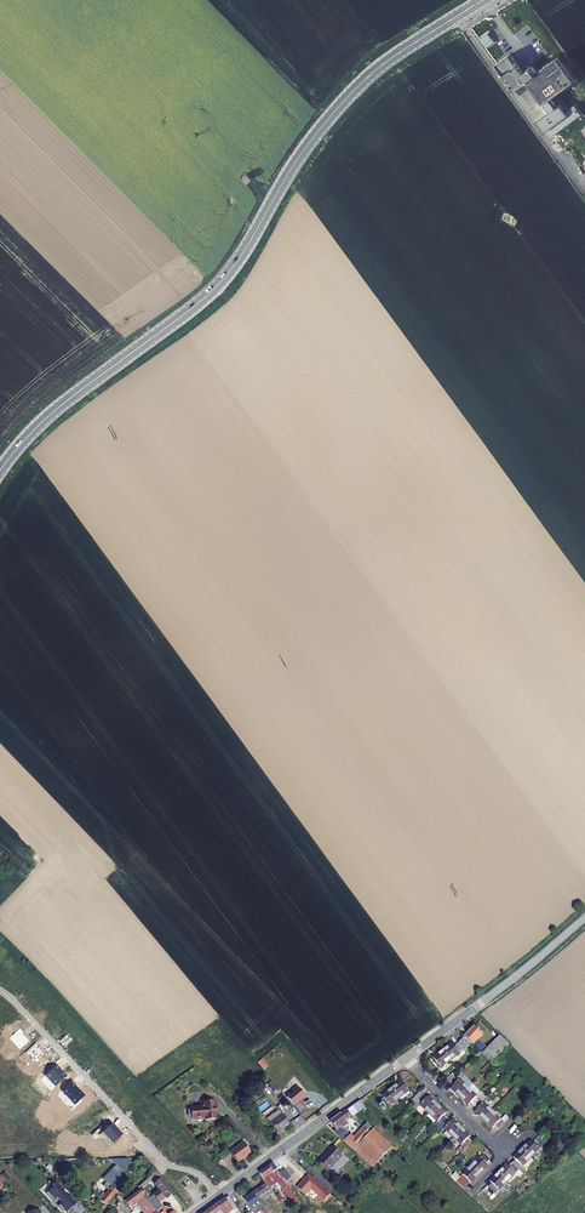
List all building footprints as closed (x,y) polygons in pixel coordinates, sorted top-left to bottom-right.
[(481,39),(486,46),(494,40),(489,33),(481,39)] [(531,81),(546,102),(549,100),(555,96),(576,80),(560,59),(542,72),(536,64),(533,64),(524,71),(511,54),(499,63),(508,76),(507,77),(517,90),(531,81)] [(555,109),(561,105),(555,96),(549,100),(555,109)] [(552,137),(582,116),(575,106),(569,109),(566,106),(564,108),(561,105),(555,109),(540,120),(552,137)] [(247,172),(242,177),(247,182),(251,177),(247,172)] [(476,1025),(466,1036),(474,1043),(483,1052),(489,1047),(480,1038),(484,1034),(476,1025)] [(9,1038),(20,1049),(29,1041),(22,1034),(23,1032),(20,1029),(9,1038)] [(455,1042),(447,1049),(454,1058),(474,1043),(466,1036),(462,1040),(457,1044),(455,1042)] [(39,1046),(36,1042),(25,1053),(30,1059),(31,1058),(36,1063),(45,1055),(38,1047),(39,1046)] [(447,1049),(437,1056),(444,1066),(454,1058),(447,1049)] [(257,1062),(262,1069),(268,1064),(262,1057),(257,1062)] [(105,1063),(95,1071),(106,1082),(115,1074),(105,1063)] [(58,1070),(59,1069),(56,1065),(45,1076),(55,1087),(65,1077),(58,1070)] [(456,1070),(450,1077),(453,1080),(460,1074),(456,1070)] [(475,1082),(466,1074),(463,1077),(460,1074),(453,1080),(456,1084),(454,1086),(463,1094),(472,1085),(475,1082)] [(405,1080),(396,1086),(403,1096),(405,1099),(415,1093),(405,1080)] [(76,1085),(72,1081),(61,1091),(75,1105),(84,1096),(78,1089),(77,1089),(74,1086),(76,1085)] [(278,1089),(272,1082),(269,1085),(275,1092),(278,1089)] [(483,1097),(472,1085),(463,1094),(471,1103),(473,1101),(476,1104),(483,1097)] [(305,1095),(298,1086),(293,1090),(295,1092),(292,1095),(291,1094),(287,1097),(294,1106),(301,1101),(300,1100),(305,1095)] [(388,1095),(384,1098),(385,1099),(389,1105),(403,1096),(396,1086),(387,1093),(388,1095)] [(427,1094),(424,1091),(412,1102),(416,1106),(420,1101),(427,1094)] [(432,1113),(441,1104),(433,1095),(430,1097),(427,1094),(420,1101),(432,1113)] [(495,1108),(483,1097),(476,1104),(479,1107),(477,1109),(486,1118),(495,1108)] [(385,1099),(379,1103),(383,1109),(389,1105),(385,1099)] [(368,1107),(363,1100),(350,1110),(356,1116),(368,1107)] [(216,1101),(206,1101),(206,1105),(204,1106),(194,1106),(192,1108),(192,1115),(194,1117),(206,1117),(206,1118),(208,1119),(216,1119),(216,1101)] [(449,1111),(441,1104),(432,1113),(443,1124),(450,1117),(447,1114),(449,1111)] [(502,1115),(495,1108),(486,1118),(493,1125),(495,1123),(499,1127),(511,1115),(506,1110),(502,1115)] [(356,1116),(350,1110),(333,1122),(340,1131),(337,1133),(341,1136),(347,1142),(353,1136),(346,1130),(351,1126),(349,1122),(356,1116)] [(281,1111),(269,1120),(279,1133),(291,1124),(281,1111)] [(456,1118),(454,1120),(450,1117),(443,1124),(455,1136),(465,1127),(456,1118)] [(102,1133),(112,1144),(121,1135),(117,1130),(118,1130),(111,1123),(109,1126),(105,1122),(94,1132),(98,1136),(102,1133)] [(396,1147),(371,1123),(367,1127),(393,1151),(396,1147)] [(393,1151),(367,1127),(357,1137),(354,1135),(353,1136),(347,1142),(376,1169),(393,1151)] [(474,1135),(465,1127),(455,1136),(464,1145),(461,1148),(464,1151),(475,1141),(471,1138),(474,1135)] [(532,1140),(523,1148),(532,1157),(548,1141),(541,1135),(534,1142),(532,1140)] [(243,1144),(230,1153),(237,1164),(243,1160),(243,1159),(246,1157),(250,1153),(243,1144)] [(336,1148),(321,1164),(330,1172),(345,1156),(336,1148)] [(523,1148),(514,1157),(516,1159),(513,1162),(522,1171),(526,1167),(524,1165),(532,1157),(523,1148)] [(293,1160),(288,1155),(274,1165),(278,1171),(293,1160)] [(481,1155),(468,1168),(477,1177),(486,1168),(484,1166),(488,1162),(481,1155)] [(303,1169),(293,1160),(278,1171),(282,1176),(295,1167),(300,1172),(303,1169)] [(507,1163),(499,1171),(508,1180),(515,1173),(518,1176),(522,1171),(513,1162),(509,1165),(507,1163)] [(278,1171),(274,1165),(261,1175),(271,1189),(279,1184),(293,1204),(299,1199),(282,1176),(278,1171)] [(468,1168),(456,1180),(463,1187),(468,1182),(471,1184),(477,1177),(468,1168)] [(6,1171),(1,1175),(7,1181),(11,1177),(6,1171)] [(492,1182),(488,1186),(495,1192),(508,1180),(499,1171),(490,1179),(492,1182)] [(161,1183),(162,1182),(154,1173),(136,1188),(138,1190),(142,1196),(147,1202),(151,1207),(157,1202),(162,1199),(163,1197),(165,1199),(166,1198),(166,1199),(170,1196),(170,1194),(161,1183)] [(52,1186),(53,1188),(46,1194),(53,1201),(56,1198),(61,1203),(58,1207),(64,1212),(66,1212),(71,1208),(77,1202),(57,1181),(52,1186)] [(53,1188),(52,1186),(50,1184),(43,1191),(46,1194),(53,1188)] [(271,1191),(267,1185),(255,1194),(266,1209),(270,1207),(266,1202),(272,1197),(277,1203),(280,1201),(277,1197),(272,1190),(271,1191)] [(105,1206),(117,1192),(111,1186),(98,1200),(105,1206)] [(136,1188),(136,1187),(126,1195),(128,1198),(138,1190),(136,1188)] [(138,1190),(128,1198),(123,1201),(128,1207),(135,1202),(143,1212),(153,1212),(155,1212),(151,1207),(147,1202),(142,1196),(138,1190)] [(255,1194),(246,1200),(255,1212),(259,1212),(262,1211),(264,1212),(269,1212),(266,1209),(255,1194)] [(281,1195),(277,1197),(280,1201),(289,1212),(290,1212),(291,1212),(283,1202),(285,1200),(281,1195)] [(230,1197),(217,1206),(223,1212),(233,1212),(236,1211),(234,1209),(237,1207),(230,1197)] [(61,1203),(56,1198),(53,1201),(51,1203),(56,1209),(61,1203)] [(71,1208),(75,1212),(84,1212),(86,1212),(77,1202),(71,1208)] [(157,1202),(151,1207),(155,1212),(156,1212),(158,1210),(160,1209),(162,1207),(157,1202)] [(119,1212),(129,1212),(122,1204),(116,1209),(119,1212)]
